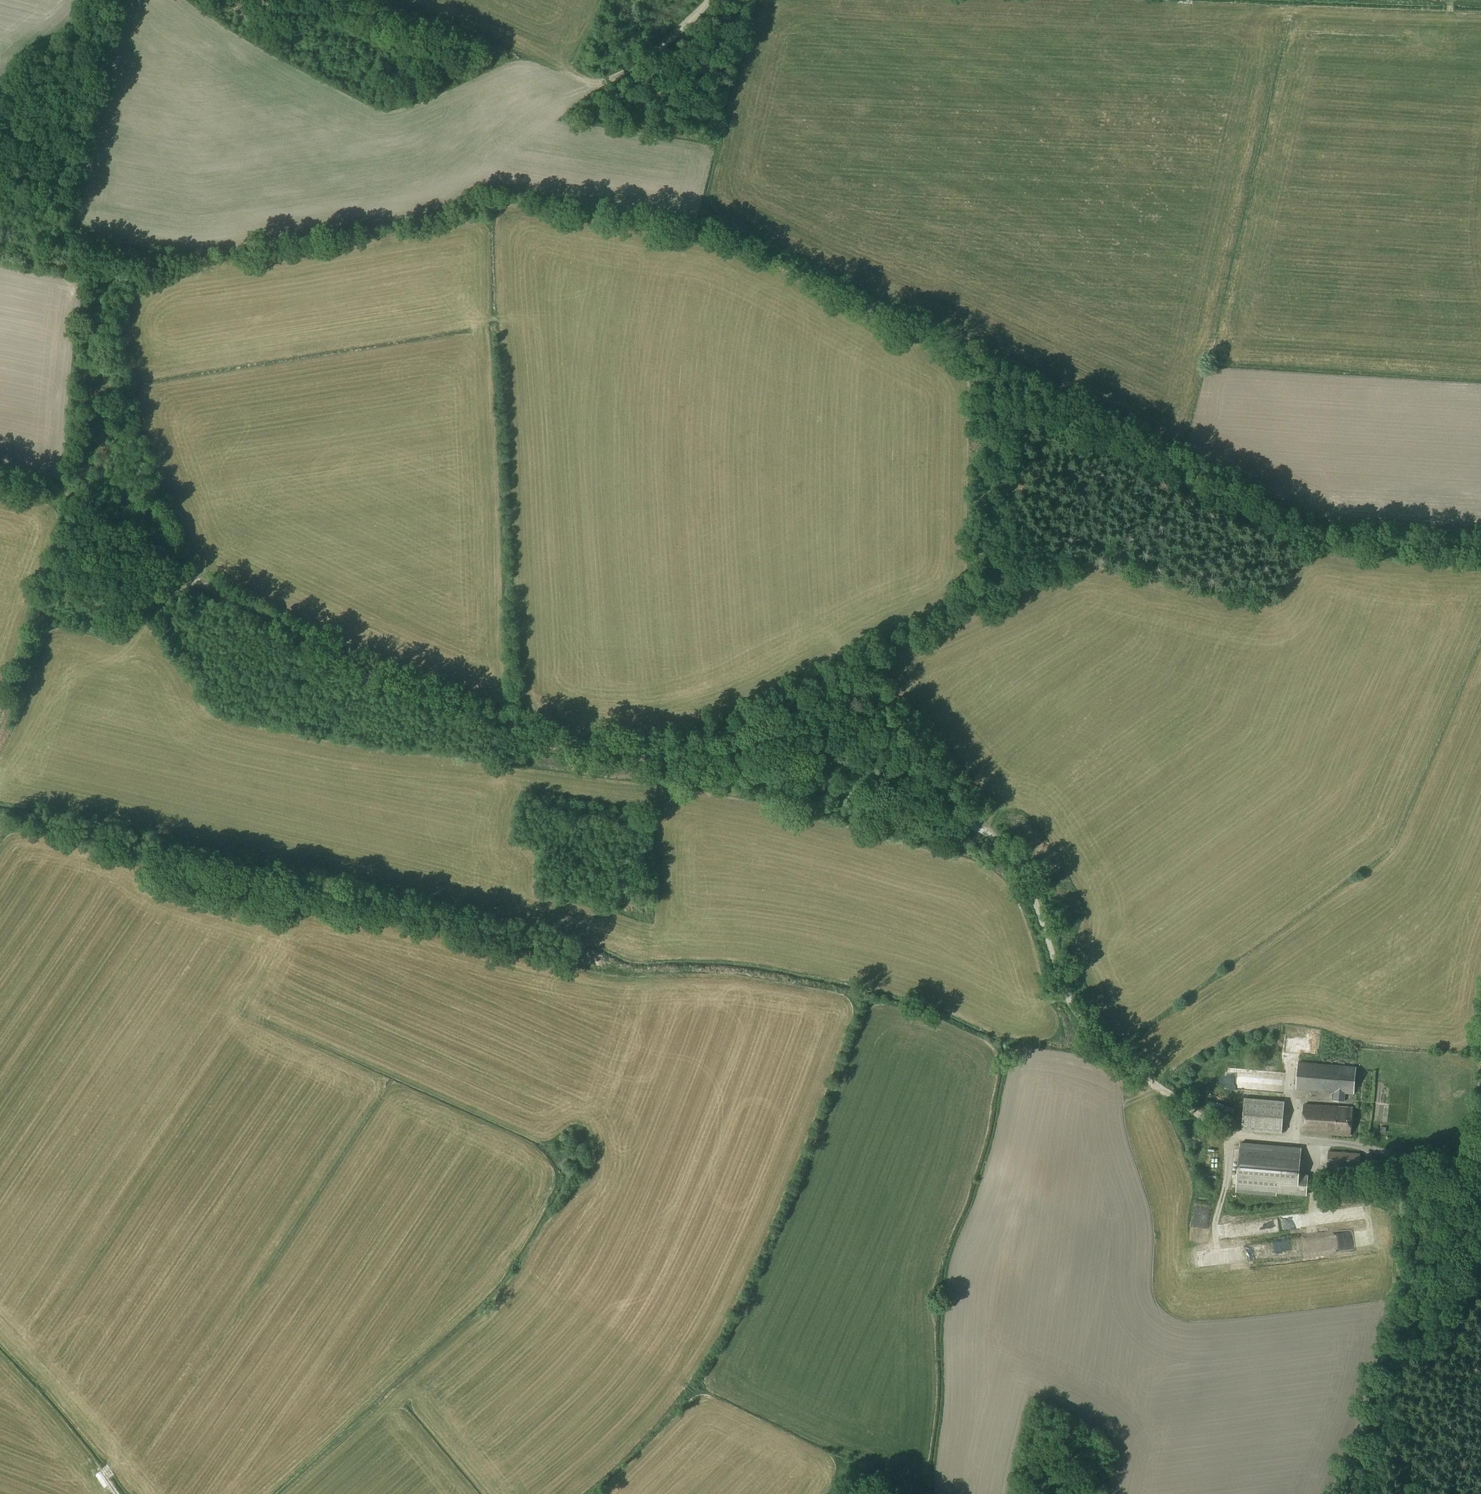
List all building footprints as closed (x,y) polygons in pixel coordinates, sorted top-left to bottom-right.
[(1282,1044),(1282,1052),(1296,1052),(1296,1045),(1282,1044)] [(1333,1093),(1333,1101),(1345,1102),(1345,1094),(1354,1095),(1356,1067),(1298,1062),(1296,1090),(1333,1093)] [(1249,1087),(1250,1069),(1225,1068),(1224,1086),(1249,1087)] [(1253,1086),(1268,1087),(1268,1069),(1253,1069),(1253,1086)] [(1284,1100),(1244,1097),(1241,1130),(1281,1133),(1284,1100)] [(1353,1108),(1304,1105),(1302,1132),(1350,1136),(1353,1108)] [(1301,1152),(1239,1147),(1236,1189),(1306,1196),(1308,1177),(1299,1176),(1301,1152)] [(1327,1167),(1359,1168),(1360,1154),(1328,1152),(1327,1167)] [(1216,1233),(1240,1232),(1240,1219),(1216,1220),(1216,1233)] [(1279,1248),(1280,1239),(1262,1238),(1261,1252),(1271,1252),(1271,1248),(1279,1248)]
